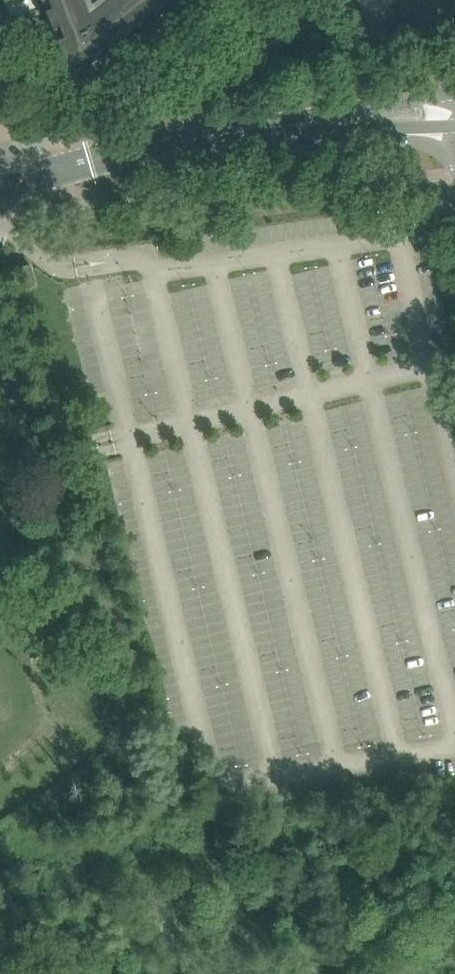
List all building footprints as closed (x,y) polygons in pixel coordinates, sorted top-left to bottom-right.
[(72,76),(90,62),(109,46),(155,10),(167,0),(41,0),(72,76)] [(364,8),(375,0),(358,0),(364,8)] [(364,8),(377,24),(405,2),(404,0),(375,0),(364,8)] [(181,248),(180,241),(164,243),(165,251),(181,248)]
